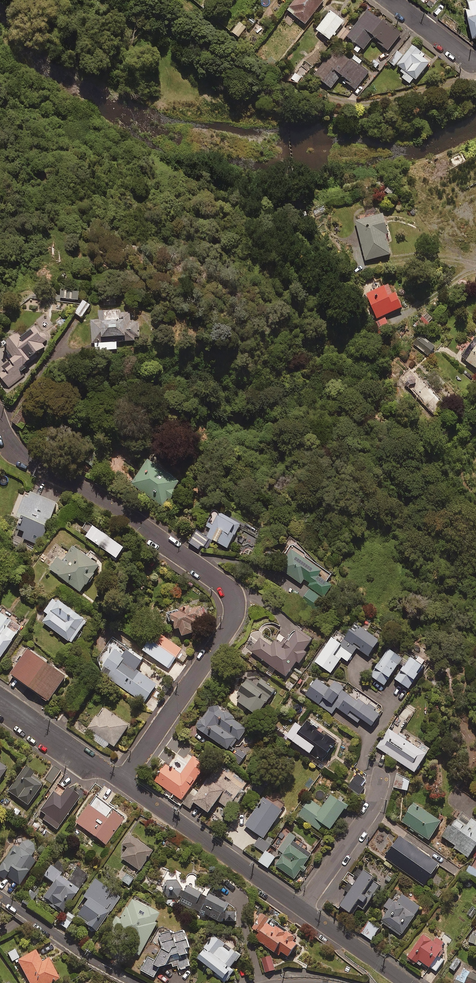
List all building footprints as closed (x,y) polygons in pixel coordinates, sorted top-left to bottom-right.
[(322,0),(295,0),(288,11),(307,23),(322,0)] [(318,26),(332,37),(348,15),(333,4),(318,26)] [(393,50),(405,33),(368,7),(348,35),(365,48),(374,36),(393,50)] [(247,29),(240,23),(232,33),(239,38),(247,29)] [(342,73),(358,86),(372,69),(342,43),(317,74),(331,86),(342,73)] [(403,64),(423,78),(438,58),(419,43),(403,64)] [(374,263),(400,254),(386,209),(359,218),(374,263)] [(390,320),(411,308),(397,282),(375,295),(390,320)] [(79,291),(61,289),(60,297),(79,299),(79,291)] [(90,303),(84,299),(76,313),(82,317),(90,303)] [(130,321),(130,312),(121,313),(121,308),(99,309),(99,319),(92,319),(93,349),(117,348),(117,340),(135,339),(135,335),(140,335),(139,321),(130,321)] [(13,358),(6,364),(8,367),(0,373),(0,374),(9,387),(25,375),(21,370),(27,366),(23,361),(45,345),(42,342),(46,339),(34,324),(21,334),(18,330),(5,339),(13,349),(9,352),(13,358)] [(466,360),(475,366),(475,343),(466,360)] [(181,480),(149,457),(131,483),(164,505),(181,480)] [(58,499),(32,489),(29,495),(26,494),(16,517),(21,519),(18,526),(25,529),(22,536),(39,543),(58,499)] [(241,524),(216,509),(206,525),(211,528),(208,534),(196,527),(187,542),(199,549),(202,544),(208,548),(213,539),(227,547),(241,524)] [(125,543),(89,518),(81,529),(117,555),(125,543)] [(100,564),(74,544),(62,560),(58,556),(50,568),(80,591),(100,564)] [(307,556),(293,546),(278,567),(301,582),(304,578),(311,583),(309,586),(324,596),(333,584),(327,581),(332,574),(306,557),(307,556)] [(88,619),(55,595),(44,610),(48,613),(43,621),(72,641),(88,619)] [(207,613),(200,601),(182,605),(168,613),(170,616),(173,615),(184,635),(195,629),(191,622),(207,613)] [(3,607),(0,612),(0,657),(17,632),(8,626),(11,622),(17,626),(21,619),(3,607)] [(380,637),(356,620),(345,636),(337,630),(315,660),(331,672),(342,656),(348,660),(358,646),(368,654),(380,637)] [(313,637),(297,625),(284,645),(275,639),(273,642),(262,634),(251,650),(271,664),(267,669),(272,673),(276,667),(286,675),(297,659),(300,661),(308,650),(305,648),(313,637)] [(190,652),(156,629),(142,648),(169,667),(177,656),(184,661),(190,652)] [(143,659),(116,639),(96,668),(143,702),(157,683),(136,668),(143,659)] [(67,673),(28,646),(11,671),(34,687),(33,688),(49,699),(67,673)] [(404,657),(390,647),(370,676),(384,686),(400,663),(404,666),(395,680),(409,689),(420,672),(419,671),(424,663),(407,652),(404,657)] [(278,684),(253,668),(239,689),(242,692),(237,699),(258,713),(278,684)] [(330,687),(317,678),(305,694),(332,713),(337,706),(358,721),(361,716),(372,724),(380,713),(335,681),(330,687)] [(233,714),(214,700),(196,725),(228,748),(233,741),(236,743),(248,726),(233,715),(233,714)] [(130,723),(104,705),(88,726),(95,731),(91,737),(105,747),(109,742),(114,745),(130,723)] [(336,740),(307,719),(303,725),(297,720),(286,734),(321,760),(336,740)] [(418,745),(389,727),(377,746),(415,770),(429,748),(420,742),(418,745)] [(247,754),(238,748),(233,755),(242,761),(247,754)] [(206,766),(193,757),(181,774),(166,763),(155,779),(182,799),(206,766)] [(246,782),(219,762),(197,793),(193,790),(184,803),(190,808),(195,801),(209,811),(217,799),(228,807),(246,782)] [(34,773),(24,766),(7,791),(27,805),(41,785),(31,777),(34,773)] [(365,778),(356,772),(347,787),(359,794),(364,787),(361,785),(365,778)] [(411,777),(397,773),(394,786),(408,789),(411,777)] [(57,830),(81,798),(67,788),(63,795),(55,790),(40,811),(47,817),(45,821),(57,830)] [(348,803),(332,792),(323,806),(311,797),(298,815),(319,829),(324,822),(331,827),(348,803)] [(283,808),(264,795),(245,824),(264,837),(283,808)] [(125,817),(96,796),(89,805),(87,803),(74,821),(105,844),(125,817)] [(442,819),(414,801),(402,821),(429,839),(442,819)] [(462,809),(444,835),(456,844),(454,846),(468,856),(475,844),(475,819),(462,809)] [(154,849),(129,832),(122,842),(128,846),(121,856),(140,869),(154,849)] [(296,835),(291,832),(280,846),(276,843),(274,846),(284,853),(275,864),(294,878),(312,853),(293,839),(296,835)] [(439,861),(400,834),(384,856),(423,884),(439,861)] [(4,880),(6,877),(19,885),(37,857),(32,854),(35,849),(34,849),(34,845),(32,842),(28,840),(22,841),(17,838),(0,864),(0,877),(4,880)] [(268,867),(274,858),(263,851),(257,859),(268,867)] [(64,867),(53,860),(43,875),(53,882),(41,900),(62,913),(87,875),(75,867),(67,880),(59,875),(64,867)] [(462,873),(475,881),(475,868),(468,863),(462,873)] [(341,904),(356,913),(360,907),(363,909),(371,896),(364,891),(375,873),(365,867),(341,904)] [(134,877),(127,872),(122,880),(129,885),(134,877)] [(229,900),(167,874),(163,885),(168,887),(165,895),(190,905),(190,907),(222,920),(223,917),(234,922),(238,912),(226,907),(229,900)] [(119,896),(94,879),(79,901),(82,903),(74,915),(96,930),(119,896)] [(421,905),(396,888),(384,905),(387,907),(379,920),(401,935),(421,905)] [(159,913),(132,898),(120,920),(115,917),(111,924),(113,925),(106,937),(139,955),(156,923),(154,922),(159,913)] [(289,955),(298,941),(295,939),(298,933),(278,922),(276,924),(268,919),(270,917),(259,911),(249,926),(257,931),(252,939),(279,955),(282,950),(289,955)] [(73,918),(66,913),(59,924),(66,928),(73,918)] [(379,928),(369,921),(361,932),(371,939),(379,928)] [(190,964),(187,953),(189,952),(188,947),(192,946),(189,937),(187,937),(185,930),(175,933),(160,926),(147,954),(148,955),(141,970),(155,976),(160,966),(167,964),(172,962),(173,966),(177,965),(178,968),(181,967),(181,969),(187,967),(186,965),(190,964)] [(435,937),(425,929),(408,952),(409,958),(416,964),(420,958),(436,970),(444,959),(439,955),(448,943),(436,934),(435,937)] [(226,942),(215,933),(197,955),(217,971),(215,974),(225,982),(235,969),(231,966),(241,954),(230,945),(228,949),(224,945),(226,942)] [(18,958),(14,950),(7,953),(11,961),(18,958)] [(35,950),(16,961),(28,982),(51,982),(59,978),(47,958),(41,961),(35,950)] [(271,953),(261,956),(265,971),(275,969),(271,953)] [(461,961),(456,957),(449,967),(454,971),(461,961)] [(462,966),(454,982),(475,982),(475,973),(462,966)]
